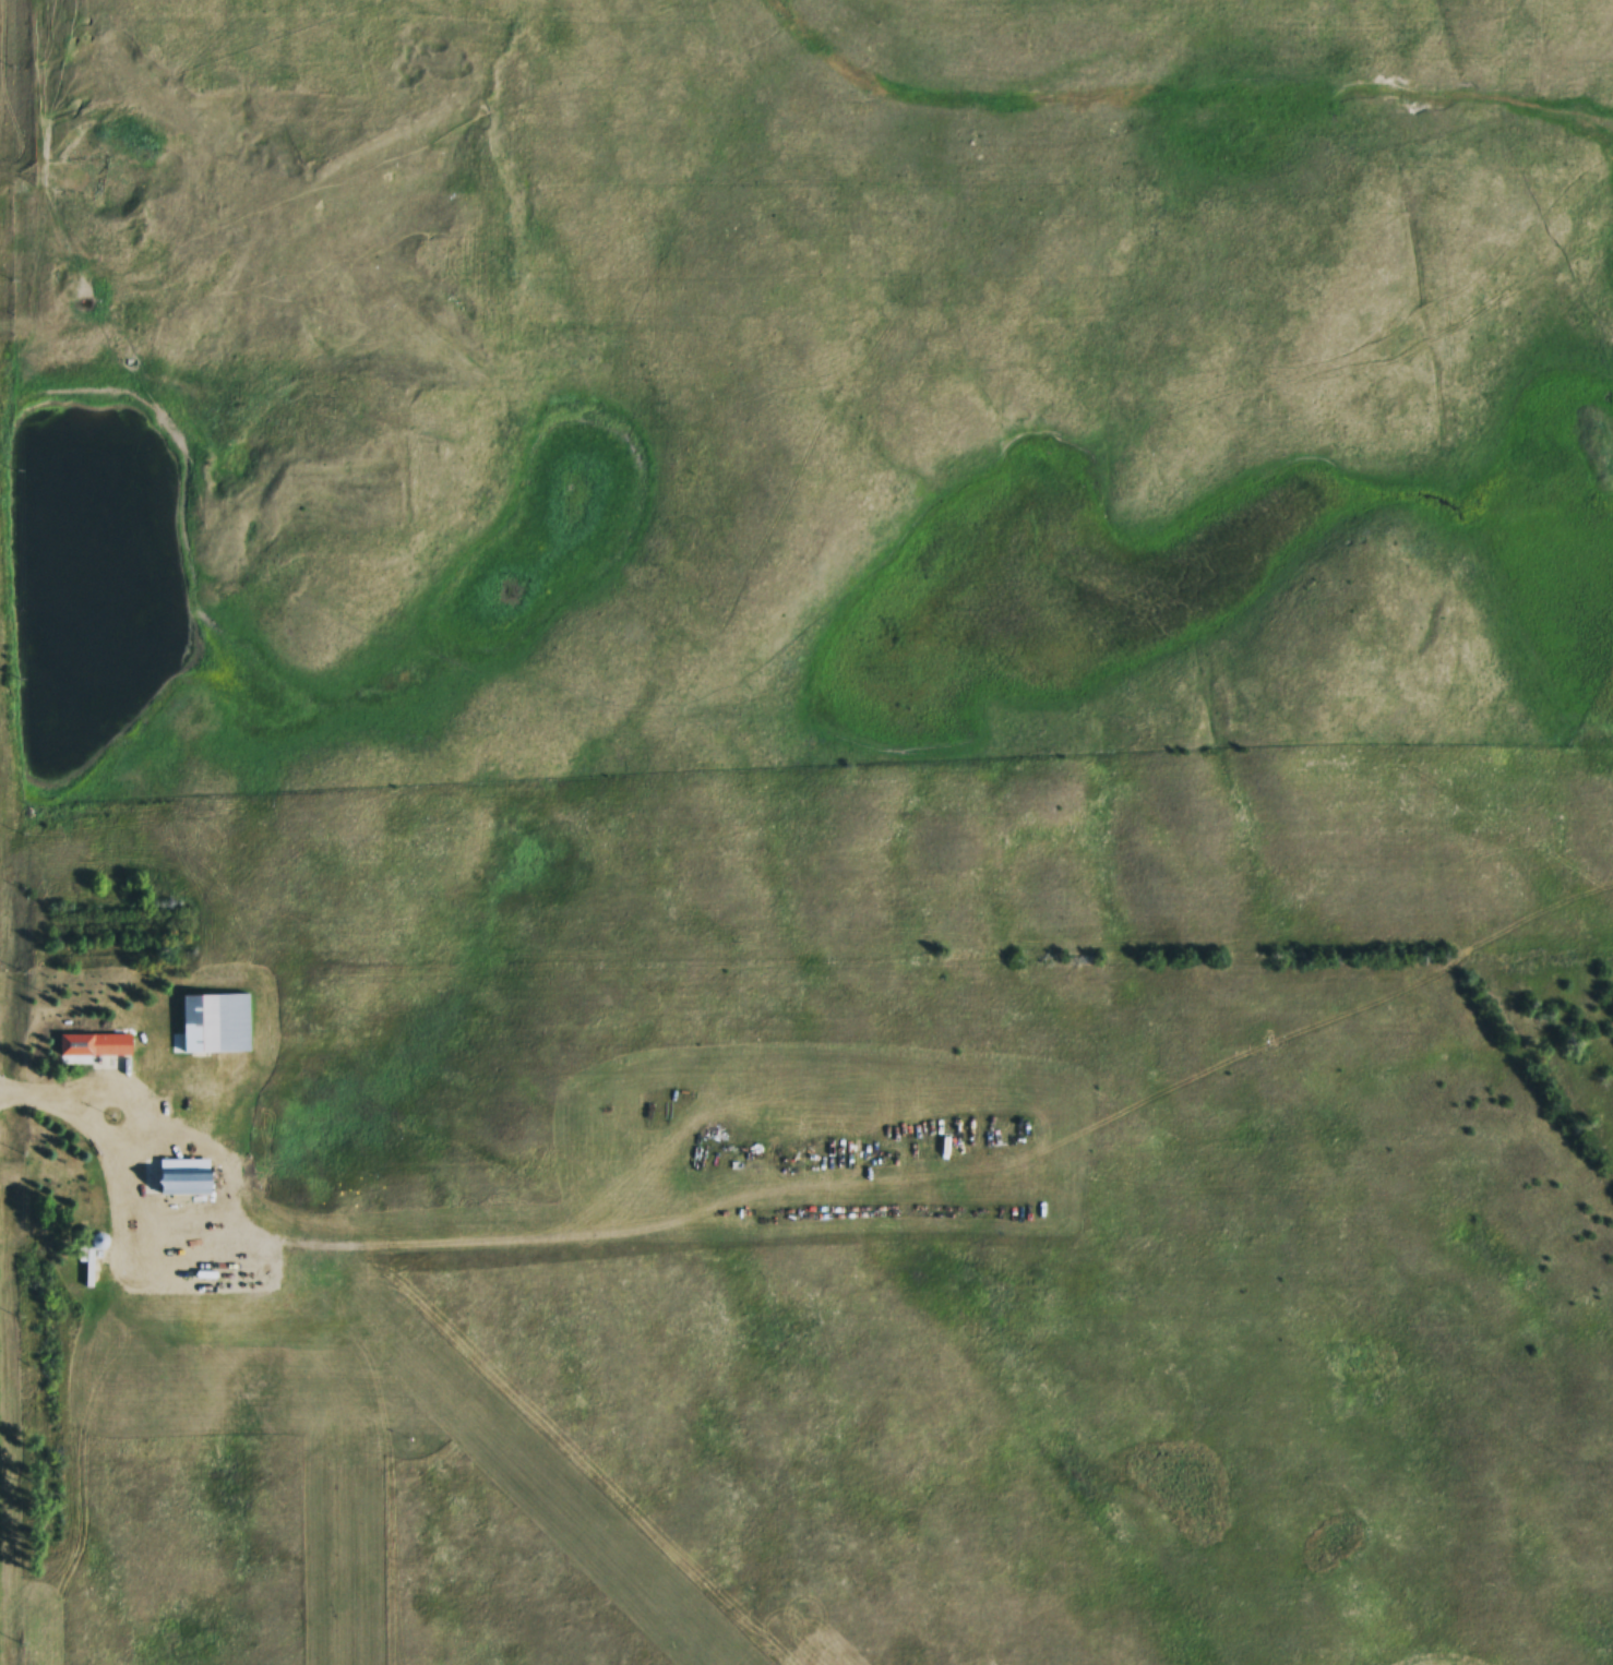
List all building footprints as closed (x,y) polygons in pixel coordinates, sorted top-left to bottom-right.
[(186,1047),(184,987),(251,986),(252,1046),(186,1047)] [(129,1068),(129,1036),(56,1036),(56,1056),(70,1056),(70,1068),(129,1068)] [(204,1169),(154,1170),(154,1194),(205,1193),(204,1169)]
